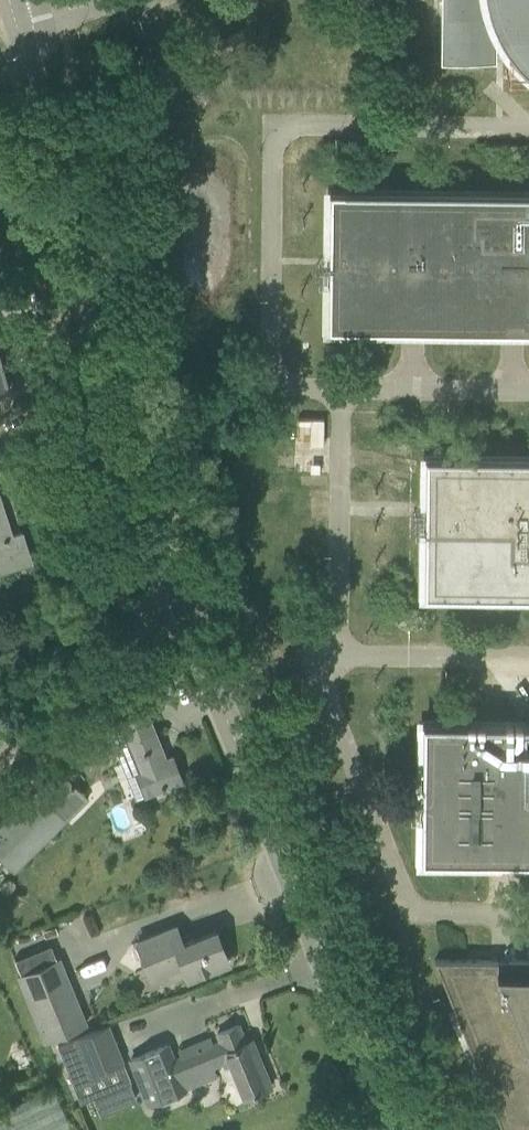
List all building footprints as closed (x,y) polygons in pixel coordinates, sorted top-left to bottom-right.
[(440,59),(495,59),(496,27),(501,35),(506,42),(511,49),(517,55),(523,62),(528,67),(528,0),(441,0),(440,59)] [(329,189),(328,327),(528,330),(528,192),(329,189)] [(10,387),(3,362),(0,363),(0,390),(10,387)] [(424,525),(424,593),(528,594),(528,456),(425,455),(424,525)] [(0,496),(0,566),(30,556),(23,532),(13,535),(0,496)] [(147,713),(108,728),(109,730),(127,776),(137,772),(141,783),(156,777),(160,788),(182,780),(172,757),(166,759),(147,713)] [(421,858),(528,859),(528,721),(423,720),(421,858)] [(0,828),(0,856),(15,871),(87,799),(60,771),(59,770),(0,828)] [(228,962),(216,930),(183,943),(176,926),(137,942),(148,968),(179,956),(188,978),(228,962)] [(43,1042),(86,1025),(59,958),(16,975),(43,1042)] [(435,959),(449,994),(454,1008),(503,1129),(528,1129),(528,960),(492,960),(482,960),(435,959)] [(74,1039),(58,1046),(72,1082),(80,1102),(131,1082),(123,1062),(124,1061),(109,1023),(73,1037),(74,1039)] [(190,1052),(175,1058),(169,1043),(129,1058),(147,1105),(187,1090),(185,1085),(215,1073),(212,1066),(215,1061),(222,1058),(225,1066),(230,1063),(244,1097),(271,1086),(257,1050),(251,1052),(246,1041),(239,1024),(217,1033),(220,1040),(212,1043),(210,1038),(188,1047),(190,1052)] [(52,1086),(0,1110),(0,1129),(73,1129),(52,1086)]
